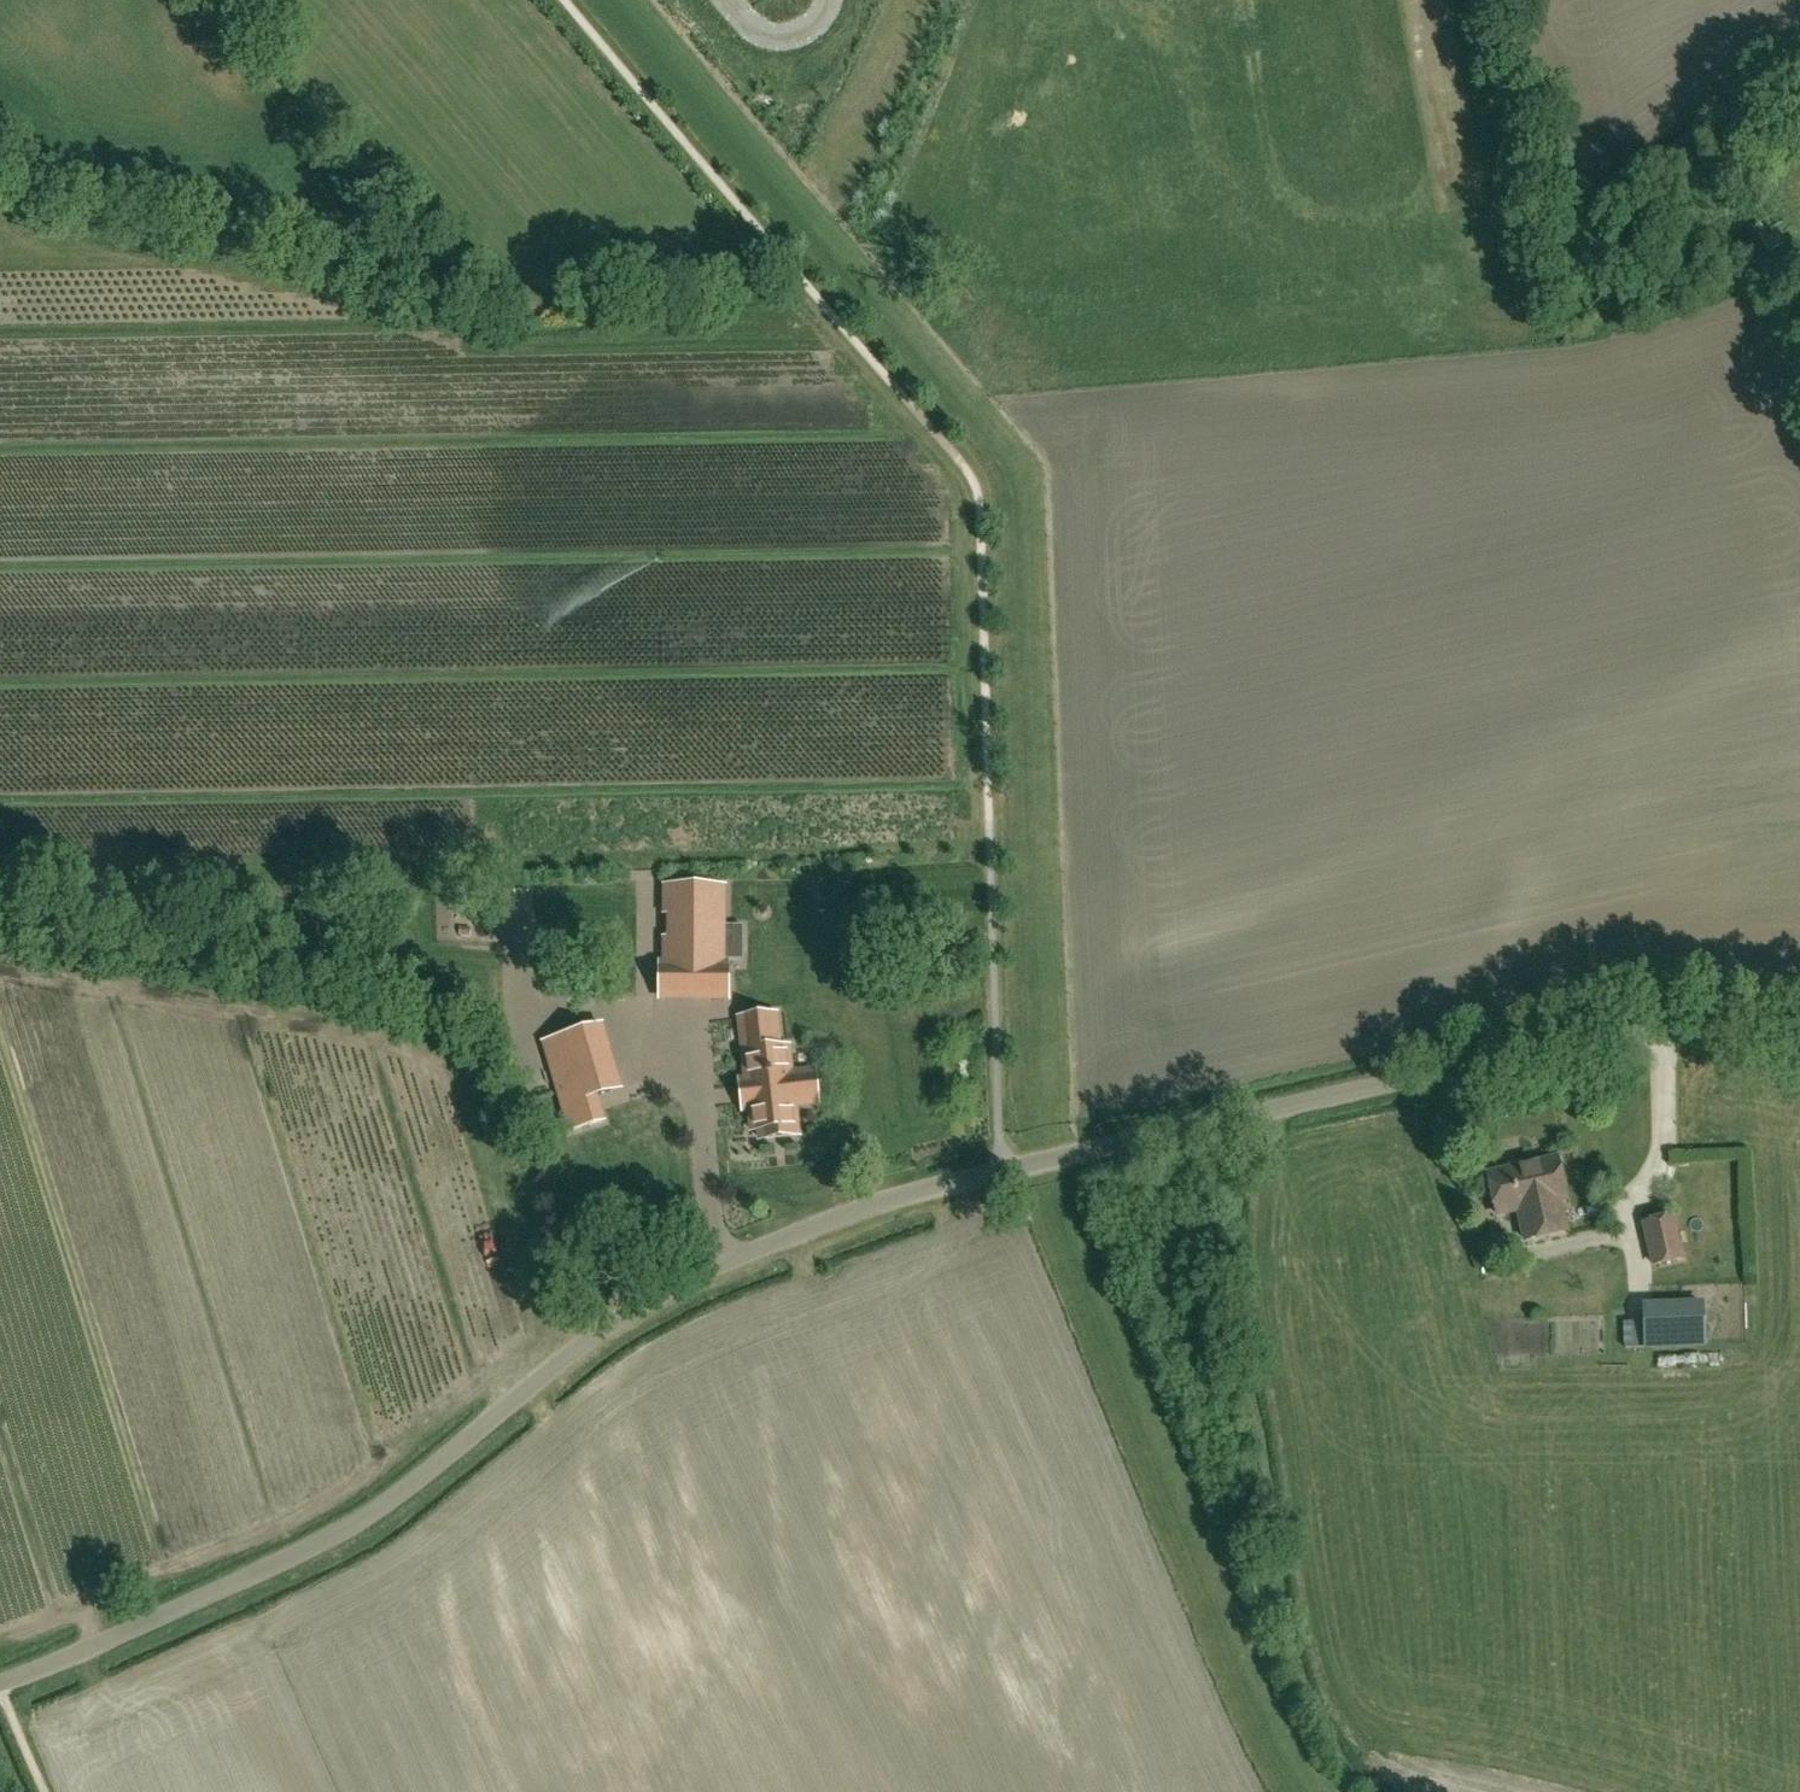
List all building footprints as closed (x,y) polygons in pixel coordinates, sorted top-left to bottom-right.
[(728,964),(724,964),(724,887),(665,887),(665,915),(671,915),(671,937),(665,937),(665,964),(661,964),(661,998),(728,998),(728,964)] [(776,1015),(740,1019),(747,1080),(740,1081),(743,1110),(750,1109),(752,1131),(760,1130),(761,1140),(798,1136),(795,1105),(818,1103),(815,1071),(791,1073),(788,1048),(779,1048),(776,1015)] [(593,1029),(592,1029),(544,1043),(549,1060),(551,1060),(599,1046),(594,1029),(593,1029)] [(612,1091),(607,1074),(558,1089),(570,1131),(603,1121),(596,1097),(611,1092),(611,1091),(612,1091)] [(1533,1188),(1544,1236),(1566,1231),(1559,1201),(1566,1199),(1557,1159),(1522,1167),(1527,1189),(1533,1188)] [(1526,1241),(1544,1236),(1533,1188),(1527,1189),(1522,1167),(1489,1175),(1498,1215),(1519,1210),(1526,1241)] [(1672,1217),(1645,1224),(1655,1265),(1682,1259),(1672,1217)] [(1645,1322),(1626,1323),(1626,1348),(1705,1346),(1703,1304),(1645,1306),(1645,1322)]
